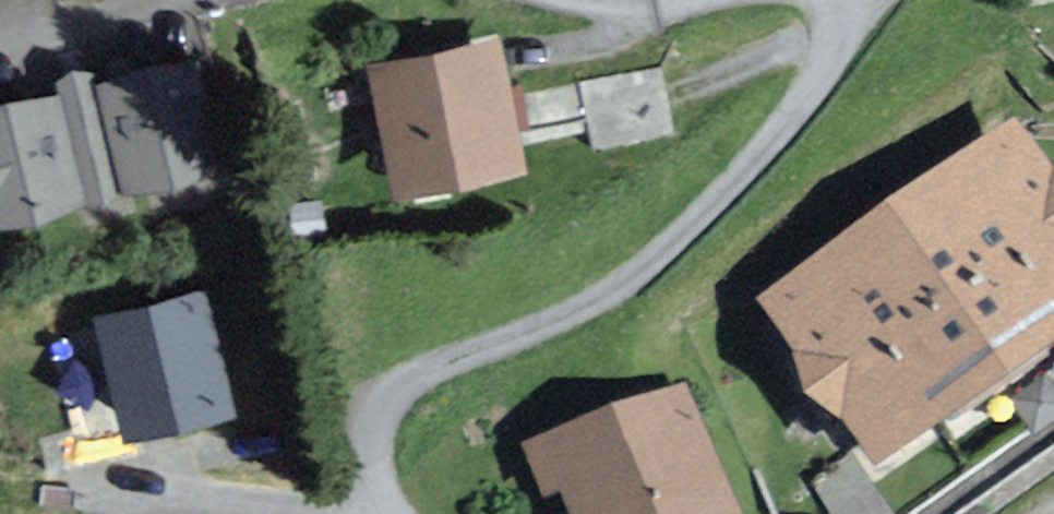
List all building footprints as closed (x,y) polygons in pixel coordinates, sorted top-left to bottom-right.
[(499,38),(367,66),(395,198),(527,170),(499,38)] [(581,71),(595,136),(678,119),(665,54),(581,71)] [(0,121),(0,221),(225,165),(201,71),(0,121)] [(757,319),(875,487),(1053,361),(1053,189),(1017,137),(757,319)] [(134,440),(228,416),(197,296),(104,320),(134,440)] [(522,451),(545,507),(559,501),(564,513),(735,513),(683,386),(522,451)]
